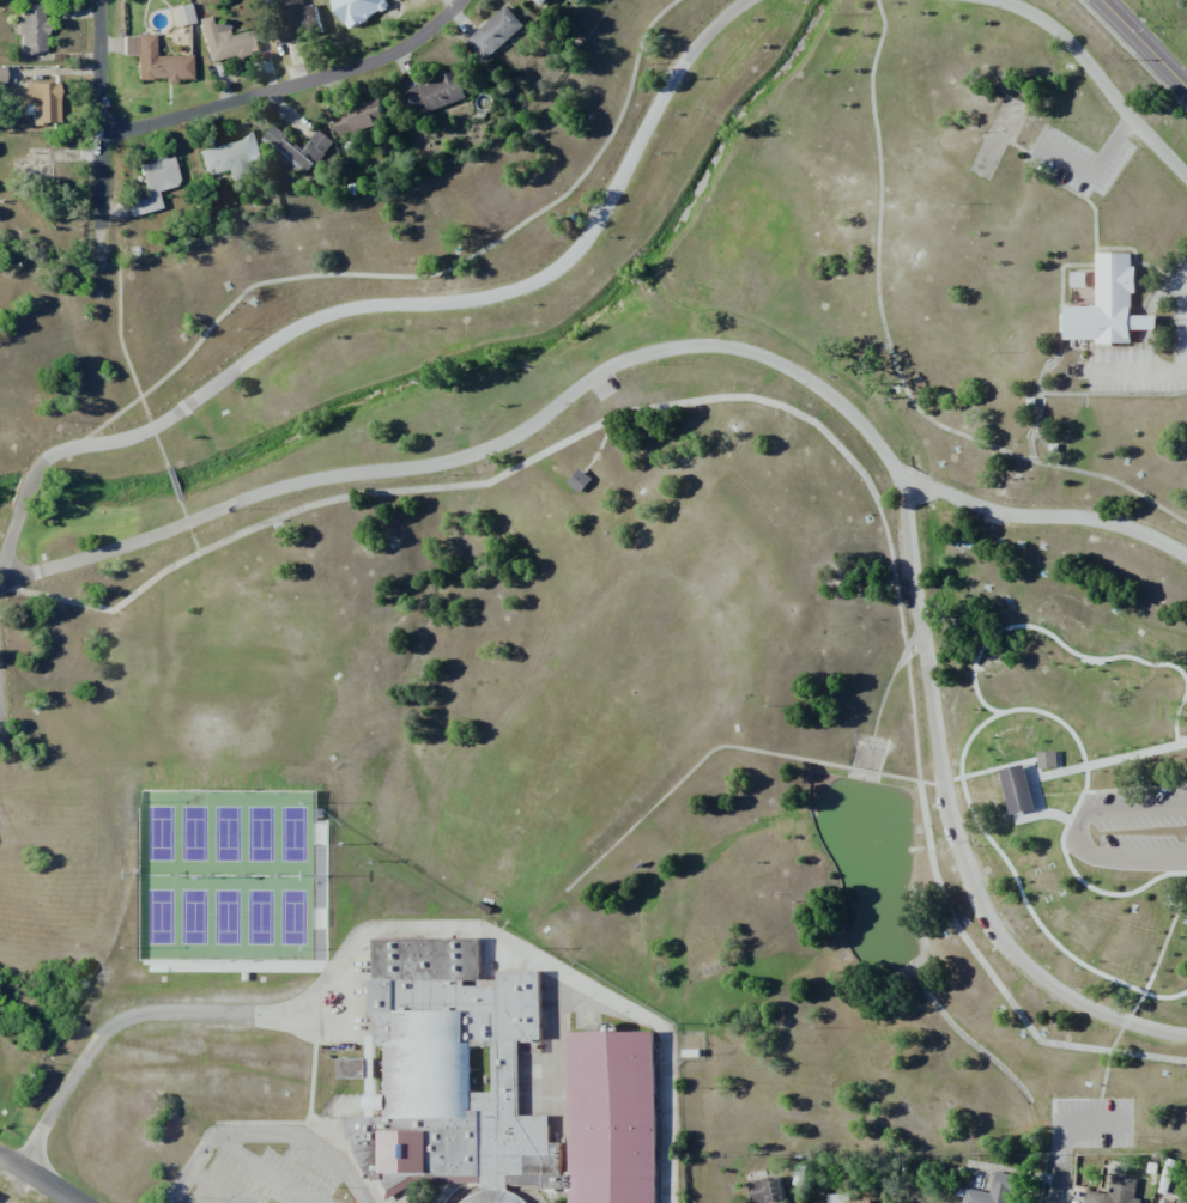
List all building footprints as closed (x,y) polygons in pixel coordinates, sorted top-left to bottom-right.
[(305,7),(303,0),(291,0),(279,3),(288,41),(323,32),(316,4),(305,7)] [(352,22),(372,18),(373,22),(392,17),(388,4),(400,1),(400,0),(347,0),(352,22)] [(192,22),(187,3),(168,8),(172,26),(192,22)] [(44,52),(44,4),(18,4),(18,53),(44,52)] [(525,27),(507,6),(466,40),(484,61),(525,27)] [(197,19),(208,63),(262,49),(256,28),(228,35),(226,28),(213,32),(209,16),(197,19)] [(154,56),(153,34),(135,34),(136,79),(164,79),(164,80),(190,80),(190,55),(154,56)] [(135,36),(121,36),(121,55),(135,54),(135,36)] [(467,98),(458,73),(401,93),(411,119),(467,98)] [(56,123),(57,84),(9,83),(9,104),(30,105),(30,122),(56,123)] [(338,135),(386,125),(382,103),(334,113),(338,135)] [(318,130),(304,149),(272,126),(261,143),(308,177),(334,141),(318,130)] [(261,159),(256,135),(197,148),(203,173),(226,168),(228,179),(248,175),(245,163),(261,159)] [(160,208),(156,191),(178,185),(171,155),(137,163),(145,195),(125,200),(128,216),(160,208)] [(1130,267),(1134,267),(1134,292),(1130,292),(1130,316),(1140,316),(1146,316),(1157,316),(1157,329),(1146,329),(1139,329),(1130,329),(1130,342),(1113,342),(1112,346),(1103,346),(1103,342),(1096,342),(1096,340),(1065,340),(1065,330),(1061,330),(1061,314),(1065,314),(1065,306),(1096,306),(1096,253),(1131,253),(1130,267)] [(580,469),(583,472),(592,479),(581,493),(568,484),(580,469)] [(1038,767),(1037,753),(1056,752),(1058,766),(1055,766),(1038,767)] [(660,1034),(569,1030),(564,1143),(547,1142),(548,1116),(526,1115),(532,966),(457,995),(464,980),(478,981),(480,941),(378,937),(372,1095),(366,1095),(345,1138),(355,1143),(371,1184),(472,1188),(465,1202),(521,1202),(515,1187),(569,1189),(568,1202),(654,1202),(660,1034)] [(339,1079),(366,1079),(366,1094),(373,1094),(373,1047),(366,1047),(366,1059),(339,1059),(339,1079)] [(1016,1175),(995,1172),(991,1189),(967,1184),(964,1202),(1011,1202),(1016,1175)] [(752,1202),(786,1202),(781,1176),(748,1182),(752,1202)] [(1086,1202),(1140,1202),(1141,1199),(1135,1198),(1137,1179),(1112,1176),(1110,1193),(1087,1190),(1086,1202)]
